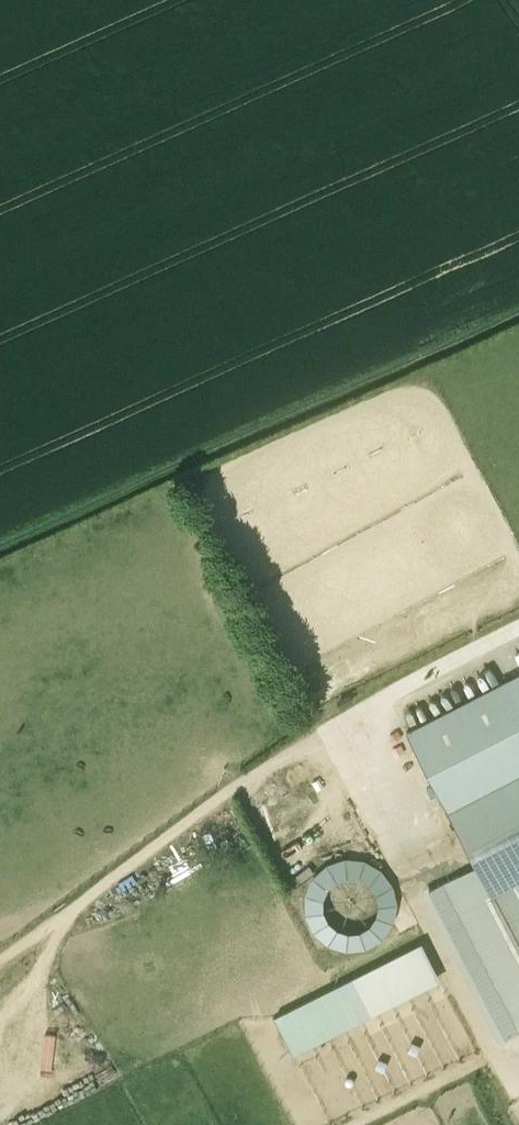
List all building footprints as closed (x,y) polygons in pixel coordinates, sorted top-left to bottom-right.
[(406,732),(476,866),(490,893),(518,878),(518,673),(406,732)] [(318,876),(310,887),(306,901),(306,916),(311,929),(320,941),(332,949),(346,953),(361,952),(374,948),(386,939),(394,927),(398,913),(397,898),(392,885),(384,873),(372,865),(358,861),(343,862),(330,867),(318,876)] [(490,893),(476,866),(429,890),(505,1038),(518,1031),(518,878),(490,893)] [(425,946),(274,1007),(290,1046),(441,985),(425,946)] [(12,1096),(0,1069),(5,1067),(0,1055),(0,1101),(12,1096)]
